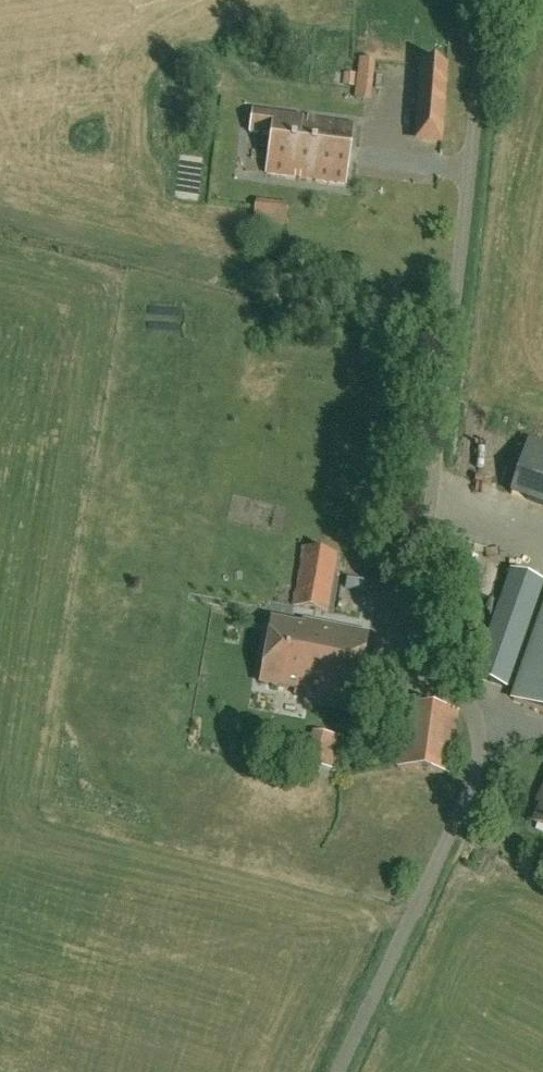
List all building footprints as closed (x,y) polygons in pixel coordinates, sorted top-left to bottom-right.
[(415,132),(441,134),(447,69),(421,67),(415,132)] [(353,125),(252,112),(249,134),(271,137),(266,175),(345,185),(353,125)] [(207,199),(206,167),(167,167),(167,186),(180,186),(180,200),(207,199)] [(82,237),(84,227),(60,224),(58,234),(82,237)] [(542,505),(542,448),(528,442),(510,494),(542,505)] [(327,613),(337,555),(303,549),(293,607),(327,613)] [(474,677),(507,689),(542,585),(510,573),(474,677)] [(513,701),(542,712),(542,616),(513,701)] [(355,707),(368,635),(304,623),(302,629),(271,623),(260,684),(296,691),(295,696),(355,707)] [(397,767),(449,775),(458,714),(406,706),(397,767)] [(343,772),(349,740),(313,732),(307,765),(343,772)] [(534,825),(542,829),(542,806),(534,825)]
